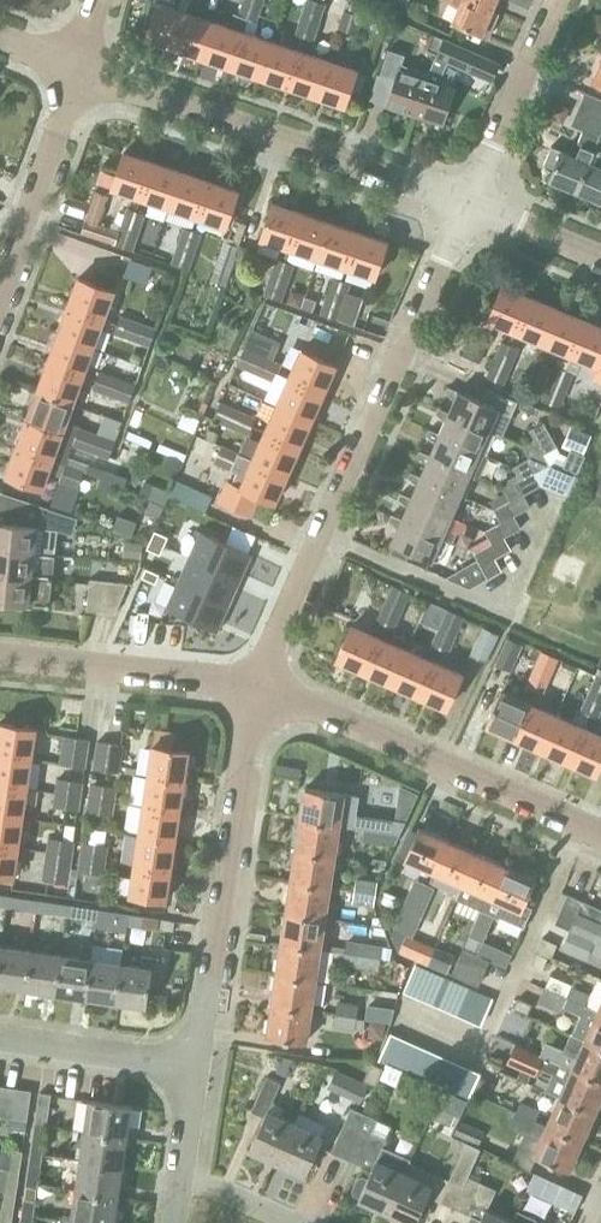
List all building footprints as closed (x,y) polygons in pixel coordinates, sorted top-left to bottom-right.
[(238,14),(247,17),(257,21),(263,3),(256,0),(243,0),(238,14)] [(326,3),(316,0),(305,0),(300,15),(320,22),(326,3)] [(459,5),(452,21),(481,34),(489,37),(496,20),(489,17),(493,5),(481,0),(447,0),(459,5)] [(174,47),(186,12),(157,2),(145,38),(174,47)] [(343,9),(337,28),(356,34),(363,16),(343,9)] [(203,57),(214,21),(186,12),(174,47),(203,57)] [(203,57),(231,66),(243,31),(247,17),(238,14),(234,12),(229,26),(214,21),(203,57)] [(313,40),(320,22),(300,15),(294,33),(313,40)] [(259,76),(271,41),(243,31),(231,66),(259,76)] [(441,83),(451,59),(464,65),(470,50),(443,38),(428,72),(426,78),(414,113),(443,122),(455,88),(441,83)] [(287,85),(299,50),(271,41),(259,76),(287,85)] [(387,103),(414,113),(426,78),(428,72),(402,63),(405,54),(389,49),(383,65),(381,74),(395,79),(387,103)] [(316,95),(327,60),(299,50),(287,85),(316,95)] [(327,60),(316,95),(345,105),(356,70),(327,60)] [(592,80),(600,84),(600,60),(592,80)] [(600,134),(600,132),(600,98),(585,91),(571,125),(586,131),(581,144),(576,156),(553,146),(546,162),(555,166),(549,180),(576,191),(600,134)] [(559,126),(564,110),(542,103),(536,118),(559,126)] [(600,134),(576,191),(600,201),(600,134)] [(141,197),(152,162),(124,152),(116,175),(112,187),(141,197)] [(169,206),(181,171),(152,162),(141,197),(169,206)] [(102,170),(98,182),(112,187),(116,175),(102,170)] [(181,171),(169,206),(197,216),(209,181),(181,171)] [(226,226),(237,190),(209,181),(197,216),(226,226)] [(97,225),(107,195),(95,191),(82,231),(81,232),(114,243),(118,232),(97,225)] [(301,212),(272,202),(261,238),(289,247),(301,212)] [(140,232),(146,213),(126,207),(120,225),(140,232)] [(318,257),(330,222),(301,212),(289,247),(318,257)] [(346,267),(358,231),(330,222),(318,257),(346,267)] [(133,250),(140,232),(120,225),(118,232),(114,243),(133,250)] [(196,251),(202,233),(182,226),(176,244),(196,251)] [(358,231),(346,267),(375,276),(387,241),(358,231)] [(190,269),(196,251),(176,244),(170,262),(190,269)] [(227,285),(240,250),(223,244),(210,280),(227,285)] [(289,282),(295,264),(275,257),(269,275),(289,282)] [(129,258),(124,276),(145,283),(150,266),(129,258)] [(283,300),(289,282),(269,275),(263,293),(283,300)] [(68,306),(103,318),(113,290),(78,277),(68,306)] [(345,303),(351,283),(331,277),(325,296),(345,303)] [(530,297),(502,285),(488,320),(516,331),(530,297)] [(340,317),(345,303),(325,296),(319,312),(340,319),(340,317)] [(544,343),(558,308),(530,297),(516,331),(544,343)] [(93,346),(103,318),(68,306),(58,334),(93,346)] [(571,354),(585,320),(558,308),(544,343),(571,354)] [(112,333),(132,340),(139,320),(120,314),(112,333)] [(139,320),(132,340),(149,346),(156,327),(139,320)] [(571,354),(598,365),(592,379),(600,383),(600,326),(585,320),(571,354)] [(83,375),(93,346),(58,334),(48,362),(83,375)] [(474,334),(464,356),(481,364),(492,343),(474,334)] [(501,340),(493,358),(513,366),(520,348),(501,340)] [(241,355),(276,371),(280,361),(245,346),(241,355)] [(289,377),(323,392),(336,364),(302,349),(289,377)] [(272,380),(276,371),(241,355),(236,365),(272,380)] [(489,368),(486,376),(505,384),(513,366),(493,358),(489,368)] [(72,403),(83,375),(48,362),(37,390),(72,403)] [(575,371),(556,364),(549,381),(568,389),(575,371)] [(92,389),(111,396),(118,376),(100,369),(92,389)] [(118,376),(111,396),(128,402),(136,382),(118,376)] [(311,419),(323,392),(289,377),(277,404),(311,419)] [(568,389),(549,381),(541,399),(551,403),(560,407),(568,389)] [(449,412),(498,434),(507,413),(511,415),(518,401),(487,387),(481,401),(458,391),(448,386),(446,392),(454,399),(449,412)] [(37,390),(27,418),(62,431),(76,436),(79,426),(66,421),(72,403),(37,390)] [(216,410),(252,426),(256,416),(221,400),(216,410)] [(299,447),(311,419),(277,404),(265,432),(299,447)] [(498,434),(449,412),(439,407),(436,413),(445,420),(439,433),(488,455),(491,456),(491,455),(489,454),(498,434)] [(248,435),(252,426),(216,410),(212,419),(248,435)] [(17,446),(52,459),(62,431),(27,418),(17,446)] [(534,438),(544,454),(557,446),(544,421),(529,429),(534,438)] [(72,445),(90,452),(97,432),(79,426),(76,436),(72,445)] [(430,429),(427,434),(436,441),(430,454),(476,476),(485,469),(482,468),(488,455),(439,433),(430,429)] [(90,452),(108,458),(115,439),(97,432),(90,452)] [(253,459),(287,474),(299,447),(265,432),(253,459)] [(549,464),(544,454),(534,438),(523,445),(529,457),(526,459),(533,473),(549,464)] [(48,471),(61,476),(66,464),(52,459),(17,446),(7,475),(42,488),(48,471)] [(430,454),(420,450),(418,455),(426,463),(421,476),(467,497),(476,476),(430,454)] [(274,502),(287,474),(253,459),(238,453),(232,469),(237,471),(232,481),(227,479),(218,499),(252,515),(260,496),(274,502)] [(540,485),(533,473),(526,459),(513,466),(520,479),(516,481),(524,494),(540,485)] [(66,464),(61,476),(59,482),(77,488),(84,471),(66,464)] [(467,497),(421,476),(410,471),(408,477),(417,485),(411,497),(451,515),(458,518),(467,497)] [(531,506),(524,494),(516,481),(504,488),(510,500),(507,502),(514,515),(531,506)] [(407,506),(402,518),(402,519),(442,537),(450,541),(451,542),(456,531),(462,534),(467,522),(458,518),(451,515),(411,497),(401,493),(398,498),(407,506)] [(34,552),(54,554),(57,528),(44,527),(49,508),(22,498),(14,523),(0,522),(0,550),(34,552)] [(521,528),(514,515),(507,502),(494,509),(498,516),(484,523),(487,528),(498,523),(505,537),(521,528)] [(402,519),(402,518),(391,514),(389,519),(398,527),(392,541),(440,563),(450,541),(442,537),(402,519)] [(512,549),(505,537),(498,523),(487,528),(488,529),(485,530),(491,542),(487,545),(495,558),(496,558),(512,549)] [(164,545),(168,536),(155,530),(151,539),(164,545)] [(201,534),(191,557),(240,579),(251,556),(252,556),(252,554),(200,531),(199,533),(201,534)] [(164,545),(151,539),(147,548),(160,554),(164,545)] [(502,570),(496,558),(495,558),(487,545),(474,552),(477,559),(447,576),(447,578),(470,588),(487,578),(488,578),(502,570)] [(51,581),(54,554),(34,552),(0,550),(0,576),(51,581)] [(538,552),(523,595),(564,610),(579,567),(538,552)] [(191,557),(179,584),(228,605),(240,579),(191,557)] [(156,583),(160,574),(146,568),(142,577),(156,583)] [(51,581),(0,576),(0,600),(28,603),(49,605),(51,581)] [(101,611),(105,580),(90,579),(87,609),(101,611)] [(105,580),(101,611),(115,613),(128,583),(105,580)] [(166,606),(165,608),(218,631),(219,629),(218,629),(228,605),(179,584),(169,607),(166,606)] [(391,584),(383,603),(403,612),(411,593),(391,584)] [(376,620),(386,624),(395,628),(403,612),(383,603),(376,620)] [(438,627),(456,635),(464,618),(446,609),(438,627)] [(379,637),(365,671),(392,683),(407,649),(389,641),(395,628),(386,624),(380,637),(379,637)] [(365,671),(379,637),(352,625),(336,659),(365,671)] [(456,635),(438,627),(430,645),(448,653),(456,635)] [(488,662),(501,635),(485,627),(472,655),(488,662)] [(507,637),(495,664),(511,671),(524,644),(507,637)] [(420,695),(434,661),(407,649),(392,683),(420,695)] [(540,652),(532,669),(551,677),(559,659),(540,651),(540,652)] [(434,661),(420,695),(447,707),(462,674),(434,661)] [(6,662),(5,674),(27,676),(28,664),(6,662)] [(544,693),(551,677),(532,669),(525,686),(544,693)] [(587,692),(600,698),(600,678),(595,675),(587,692)] [(514,737),(529,703),(501,691),(486,724),(514,737)] [(599,717),(600,712),(600,698),(587,692),(580,710),(599,717)] [(541,749),(556,715),(529,703),(514,737),(541,749)] [(569,761),(583,727),(556,715),(541,749),(569,761)] [(31,758),(36,727),(0,722),(0,753),(31,758)] [(569,761),(596,773),(600,763),(600,735),(583,727),(569,761)] [(77,737),(63,735),(59,763),(72,765),(77,737)] [(77,737),(72,765),(84,767),(88,738),(77,737)] [(96,754),(94,768),(107,770),(111,742),(98,740),(96,754)] [(124,743),(111,742),(107,770),(119,772),(124,743)] [(148,775),(184,781),(189,750),(152,745),(148,775)] [(31,758),(0,753),(0,783),(27,787),(31,758)] [(180,810),(184,781),(148,775),(143,805),(180,810)] [(55,791),(80,795),(82,781),(57,777),(55,791)] [(27,787),(0,783),(0,814),(23,817),(27,787)] [(92,783),(90,797),(115,800),(117,786),(92,783)] [(305,787),(300,819),(339,824),(364,828),(365,828),(367,816),(355,814),(358,795),(305,787)] [(78,810),(80,795),(55,791),(53,806),(78,810)] [(112,815),(115,800),(90,797),(88,810),(90,811),(90,812),(112,815)] [(175,840),(180,810),(143,805),(138,834),(175,840)] [(23,817),(0,814),(0,844),(18,847),(23,817)] [(365,828),(384,831),(386,818),(367,816),(365,828)] [(334,857),(339,824),(300,819),(295,851),(334,857)] [(434,872),(448,840),(419,827),(405,859),(434,872)] [(364,828),(362,841),(394,846),(400,833),(384,831),(365,828),(364,828)] [(171,869),(175,840),(138,834),(134,864),(171,869)] [(45,851),(71,854),(74,840),(48,836),(45,851)] [(464,885),(478,853),(448,840),(434,872),(464,885)] [(81,855),(106,860),(109,845),(83,841),(81,855)] [(18,847),(0,844),(0,875),(14,877),(18,847)] [(69,869),(71,854),(45,851),(41,880),(76,885),(78,871),(69,869)] [(329,888),(334,857),(295,851),(291,882),(329,888)] [(478,853),(464,885),(458,898),(481,908),(487,911),(507,866),(478,853)] [(104,874),(106,860),(81,855),(78,870),(104,874)] [(166,900),(171,869),(134,864),(129,894),(166,900)] [(475,922),(489,928),(495,914),(526,928),(535,907),(524,903),(535,878),(507,866),(487,911),(481,908),(475,922)] [(356,878),(354,891),(376,893),(378,880),(356,878)] [(414,894),(427,900),(433,887),(420,881),(414,894)] [(324,919),(329,888),(291,882),(286,914),(324,919)] [(376,894),(376,893),(354,891),(352,903),(374,906),(376,894)] [(9,895),(0,894),(0,906),(7,907),(9,895)] [(421,913),(427,900),(414,894),(408,907),(421,913)] [(570,929),(600,943),(600,922),(600,919),(600,909),(585,901),(568,894),(555,923),(570,929)] [(39,899),(9,895),(7,907),(37,911),(39,899)] [(67,916),(69,904),(39,899),(37,911),(67,916)] [(69,904),(67,916),(97,920),(99,908),(69,904)] [(408,907),(404,905),(394,926),(412,934),(421,913),(408,907)] [(126,932),(127,924),(129,913),(99,908),(97,920),(96,928),(126,932)] [(127,924),(158,929),(160,917),(129,913),(127,924)] [(320,949),(324,919),(286,914),(281,943),(320,949)] [(483,941),(489,928),(475,922),(469,935),(483,941)] [(570,929),(561,948),(587,959),(590,952),(600,957),(600,943),(570,929)] [(398,951),(412,957),(419,939),(420,939),(406,933),(399,949),(398,951)] [(364,956),(381,958),(382,946),(346,941),(344,953),(364,956)] [(315,981),(320,949),(281,943),(277,975),(315,981)] [(31,950),(1,945),(0,954),(0,984),(26,988),(31,950)] [(491,959),(464,947),(463,946),(457,961),(484,974),(491,959)] [(56,992),(61,954),(31,950),(26,988),(56,992)] [(364,956),(344,953),(342,966),(362,969),(364,956)] [(86,997),(91,959),(61,954),(56,992),(86,997)] [(121,963),(116,1001),(146,1006),(151,970),(157,969),(159,958),(141,956),(140,966),(121,963)] [(116,1001),(121,963),(91,959),(86,997),(116,1001)] [(479,986),(484,974),(457,961),(451,974),(479,986)] [(417,996),(429,969),(415,963),(404,990),(417,996)] [(430,1002),(442,974),(429,969),(417,996),(430,1002)] [(443,1007),(455,980),(442,974),(430,1002),(443,1007)] [(310,1011),(315,981),(277,975),(272,1005),(310,1011)] [(535,989),(557,996),(562,984),(540,977),(535,989)] [(456,1013),(468,986),(455,980),(443,1007),(456,1013)] [(572,985),(567,997),(585,1004),(587,1005),(592,994),(572,985)] [(469,1019),(481,991),(468,986),(456,1013),(469,1019)] [(173,996),(186,998),(187,989),(174,987),(173,996)] [(481,991),(469,1019),(482,1025),(495,997),(481,991)] [(586,1039),(600,1046),(600,1011),(599,1010),(587,1005),(585,1004),(567,997),(562,1007),(580,1015),(572,1033),(586,1039)] [(517,1007),(529,1013),(533,1005),(520,999),(517,1007)] [(357,1018),(358,1005),(336,1002),(334,1014),(357,1018)] [(306,1041),(310,1011),(272,1005),(267,1036),(306,1041)] [(334,1014),(332,1027),(355,1031),(357,1018),(334,1014)] [(391,1066),(403,1039),(390,1033),(378,1060),(391,1066)] [(404,1072),(416,1044),(403,1039),(391,1066),(404,1072)] [(541,1053),(573,1067),(600,1079),(600,1046),(586,1039),(578,1056),(546,1042),(541,1053)] [(600,1097),(600,1079),(573,1067),(541,1053),(541,1054),(516,1043),(506,1062),(536,1075),(540,1067),(568,1080),(560,1097),(594,1112),(600,1097)] [(417,1078),(429,1050),(416,1044),(404,1072),(417,1078)] [(430,1084),(442,1056),(429,1050),(417,1078),(430,1084)] [(442,1089),(455,1062),(442,1056),(430,1084),(442,1089)] [(365,1075),(362,1081),(368,1084),(375,1087),(376,1085),(384,1067),(371,1061),(365,1075)] [(455,1095),(468,1067),(455,1062),(442,1089),(455,1095)] [(468,1067),(455,1095),(468,1101),(481,1073),(468,1067)] [(267,1076),(251,1111),(264,1117),(268,1109),(269,1110),(281,1082),(267,1076)] [(364,1093),(368,1084),(362,1081),(359,1080),(355,1088),(350,1098),(360,1102),(364,1093)] [(16,1088),(3,1086),(0,1106),(0,1116),(11,1118),(16,1088)] [(16,1088),(11,1118),(27,1121),(31,1090),(16,1088)] [(40,1092),(35,1123),(47,1124),(51,1093),(40,1092)] [(548,1124),(582,1139),(594,1112),(560,1097),(548,1124)] [(84,1130),(127,1137),(131,1106),(89,1099),(84,1130)] [(521,1101),(516,1111),(534,1119),(537,1120),(542,1109),(521,1101)] [(249,1150),(277,1162),(296,1122),(268,1109),(264,1117),(249,1150)] [(569,1170),(582,1139),(548,1124),(537,1120),(534,1119),(516,1111),(510,1125),(528,1133),(541,1139),(535,1154),(569,1170)] [(331,1151),(344,1157),(358,1126),(362,1118),(349,1113),(345,1121),(345,1120),(331,1151)] [(372,1170),(368,1177),(363,1175),(357,1178),(352,1189),(354,1196),(359,1198),(358,1199),(387,1212),(405,1172),(410,1161),(411,1159),(384,1147),(387,1139),(371,1132),(376,1122),(363,1116),(362,1118),(358,1126),(344,1157),(372,1170)] [(304,1174),(322,1134),(296,1122),(277,1162),(288,1167),(288,1169),(303,1176),(303,1174),(304,1174)] [(35,1123),(31,1152),(43,1154),(47,1124),(35,1123)] [(453,1137),(465,1143),(466,1141),(478,1147),(485,1133),(460,1123),(453,1137)] [(122,1166),(127,1137),(84,1130),(80,1159),(122,1166)] [(454,1207),(468,1176),(480,1148),(478,1147),(466,1141),(465,1143),(449,1179),(437,1174),(437,1173),(410,1161),(405,1172),(387,1212),(411,1222),(414,1222),(415,1221),(421,1222),(424,1222),(428,1221),(433,1211),(431,1205),(423,1202),(426,1195),(454,1207)] [(6,1179),(18,1181),(22,1151),(11,1149),(6,1179)] [(38,1184),(43,1154),(31,1152),(26,1182),(38,1184)] [(118,1196),(122,1166),(80,1159),(76,1189),(118,1196)] [(562,1184),(534,1171),(528,1186),(556,1198),(562,1184)] [(454,1207),(472,1215),(468,1222),(511,1222),(512,1221),(487,1209),(474,1203),(483,1183),(468,1176),(454,1207)] [(13,1209),(18,1181),(6,1179),(2,1208),(13,1209)] [(34,1212),(38,1184),(26,1182),(22,1211),(34,1212)] [(118,1196),(76,1189),(71,1218),(105,1222),(114,1222),(118,1196)] [(13,1209),(2,1208),(0,1222),(11,1222),(13,1209)] [(545,1222),(517,1210),(512,1221),(511,1222),(545,1222)] [(34,1212),(22,1211),(20,1222),(32,1222),(34,1212)]
